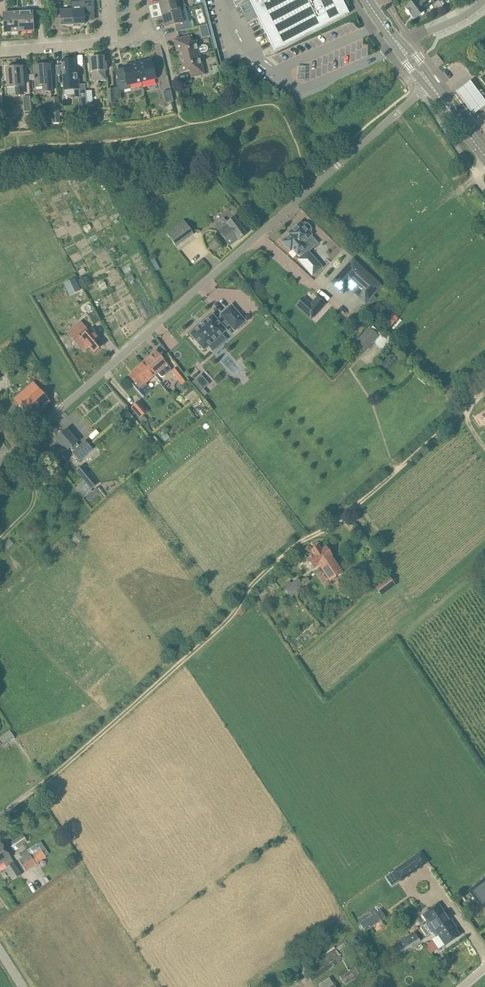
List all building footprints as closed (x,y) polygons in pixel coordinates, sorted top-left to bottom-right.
[(72,1),(72,9),(72,10),(73,25),(73,26),(80,26),(80,24),(85,24),(84,14),(90,13),(95,13),(94,0),(85,0),(85,1),(72,1)] [(159,2),(162,15),(180,10),(185,9),(183,0),(169,0),(159,2)] [(250,1),(253,6),(272,45),(275,51),(348,14),(342,0),(252,0),(250,1)] [(435,3),(433,0),(420,0),(418,1),(417,0),(406,8),(415,20),(426,11),(425,10),(435,3)] [(61,25),(73,25),(72,10),(61,10),(60,3),(54,4),(54,15),(60,15),(61,25)] [(180,10),(162,15),(166,28),(175,25),(177,32),(189,28),(187,22),(186,20),(188,20),(185,9),(180,10)] [(18,13),(19,32),(34,31),(33,12),(18,13)] [(5,33),(19,32),(18,13),(4,13),(5,33)] [(206,24),(199,26),(201,34),(208,32),(206,24)] [(190,36),(174,40),(177,52),(180,51),(182,59),(200,55),(200,53),(205,52),(207,51),(208,48),(206,46),(203,45),(199,46),(197,41),(191,42),(190,36)] [(205,75),(200,55),(182,59),(183,66),(181,67),(182,73),(190,71),(191,79),(205,75)] [(104,58),(90,59),(91,72),(93,72),(94,81),(105,80),(105,71),(106,71),(106,63),(104,63),(104,58)] [(79,90),(78,73),(78,74),(78,71),(75,71),(74,60),(61,61),(64,91),(79,90)] [(138,64),(142,82),(156,79),(152,61),(138,64)] [(124,67),(129,85),(142,82),(138,64),(124,67)] [(7,69),(6,69),(8,87),(16,86),(17,93),(24,92),(24,86),(22,68),(15,68),(14,66),(7,67),(7,69)] [(52,92),(51,85),(50,66),(34,67),(36,86),(43,86),(43,92),(52,92)] [(470,82),(457,92),(473,114),(484,105),(484,102),(470,82)] [(171,90),(163,92),(166,103),(174,102),(171,90)] [(30,97),(23,97),(24,112),(31,111),(30,97)] [(58,97),(50,98),(52,124),(60,124),(58,97)] [(24,119),(22,122),(22,126),(25,128),(29,128),(31,125),(31,122),(28,119),(24,119)] [(216,224),(214,225),(230,246),(232,244),(239,239),(240,239),(247,234),(235,218),(230,222),(225,216),(216,224)] [(184,220),(166,233),(176,246),(193,233),(184,220)] [(290,235),(282,242),(290,251),(293,249),(301,258),(299,260),(312,276),(322,267),(312,256),(308,252),(319,243),(311,235),(310,234),(312,232),(312,229),(311,227),(309,225),(307,224),(304,223),(302,224),(301,223),(289,234),(290,235)] [(338,276),(333,283),(344,293),(349,288),(354,292),(353,293),(360,299),(360,298),(366,303),(381,286),(364,270),(353,260),(338,276)] [(68,290),(78,285),(75,278),(65,283),(68,290)] [(376,297),(373,295),(368,301),(371,303),(376,297)] [(311,304),(304,312),(312,319),(325,304),(318,297),(311,304)] [(211,316),(189,336),(203,351),(207,347),(212,352),(219,346),(214,341),(225,332),(224,330),(228,326),(233,331),(243,321),(229,305),(218,315),(219,316),(215,320),(211,316)] [(81,323),(68,334),(84,352),(90,348),(94,353),(104,345),(99,339),(100,338),(92,328),(88,332),(81,323)] [(367,350),(380,336),(369,327),(357,341),(367,350)] [(155,351),(141,363),(147,369),(148,368),(154,376),(158,373),(161,377),(163,377),(171,371),(171,368),(155,351)] [(397,359),(391,353),(381,363),(387,369),(397,359)] [(145,384),(154,376),(148,368),(147,369),(141,363),(133,371),(133,372),(129,376),(138,387),(143,383),(145,384)] [(178,367),(172,372),(182,385),(188,380),(178,367)] [(196,380),(193,383),(201,392),(204,389),(196,380)] [(19,405),(30,418),(50,401),(39,388),(19,405)] [(148,411),(139,401),(131,408),(140,418),(148,411)] [(93,450),(85,441),(79,446),(77,443),(78,442),(66,429),(55,439),(67,452),(70,448),(73,451),(72,453),(79,461),(93,450)] [(82,466),(76,471),(92,490),(98,485),(82,466)] [(54,480),(49,473),(37,482),(43,489),(54,480)] [(95,489),(86,497),(89,501),(99,493),(95,489)] [(308,559),(302,563),(307,572),(313,568),(314,568),(316,567),(318,569),(320,567),(321,568),(326,564),(327,566),(329,564),(326,560),(332,556),(326,547),(321,550),(318,546),(311,550),(314,555),(307,559),(308,559)] [(333,557),(332,556),(326,560),(329,564),(327,566),(326,564),(321,568),(330,581),(342,572),(332,557),(333,557)] [(389,577),(375,587),(382,596),(396,586),(389,577)] [(291,597),(303,586),(301,583),(300,582),(301,581),(298,578),(291,583),(289,581),(283,587),(291,597)] [(346,586),(341,579),(334,583),(340,590),(346,586)] [(355,600),(351,595),(346,598),(349,604),(355,600)] [(0,736),(0,742),(1,743),(12,736),(8,731),(0,736)] [(23,834),(9,843),(13,849),(14,850),(19,847),(28,842),(23,834)] [(0,843),(0,865),(4,862),(7,867),(4,869),(12,880),(21,874),(21,873),(14,862),(11,858),(10,858),(0,843)] [(26,871),(37,864),(36,864),(46,857),(46,856),(49,855),(43,846),(40,847),(37,844),(27,850),(26,850),(20,854),(23,858),(20,860),(26,871)] [(391,874),(397,884),(425,865),(418,855),(391,874)] [(471,888),(483,904),(484,903),(484,878),(471,888)] [(423,915),(422,916),(426,922),(426,923),(423,925),(429,934),(432,932),(435,937),(438,935),(445,946),(460,936),(460,935),(455,929),(456,928),(449,917),(448,918),(443,910),(439,904),(430,910),(427,910),(423,912),(423,915)] [(373,908),(358,919),(366,930),(381,920),(385,917),(381,910),(376,913),(373,908)] [(402,953),(421,942),(415,932),(396,943),(402,953)]
